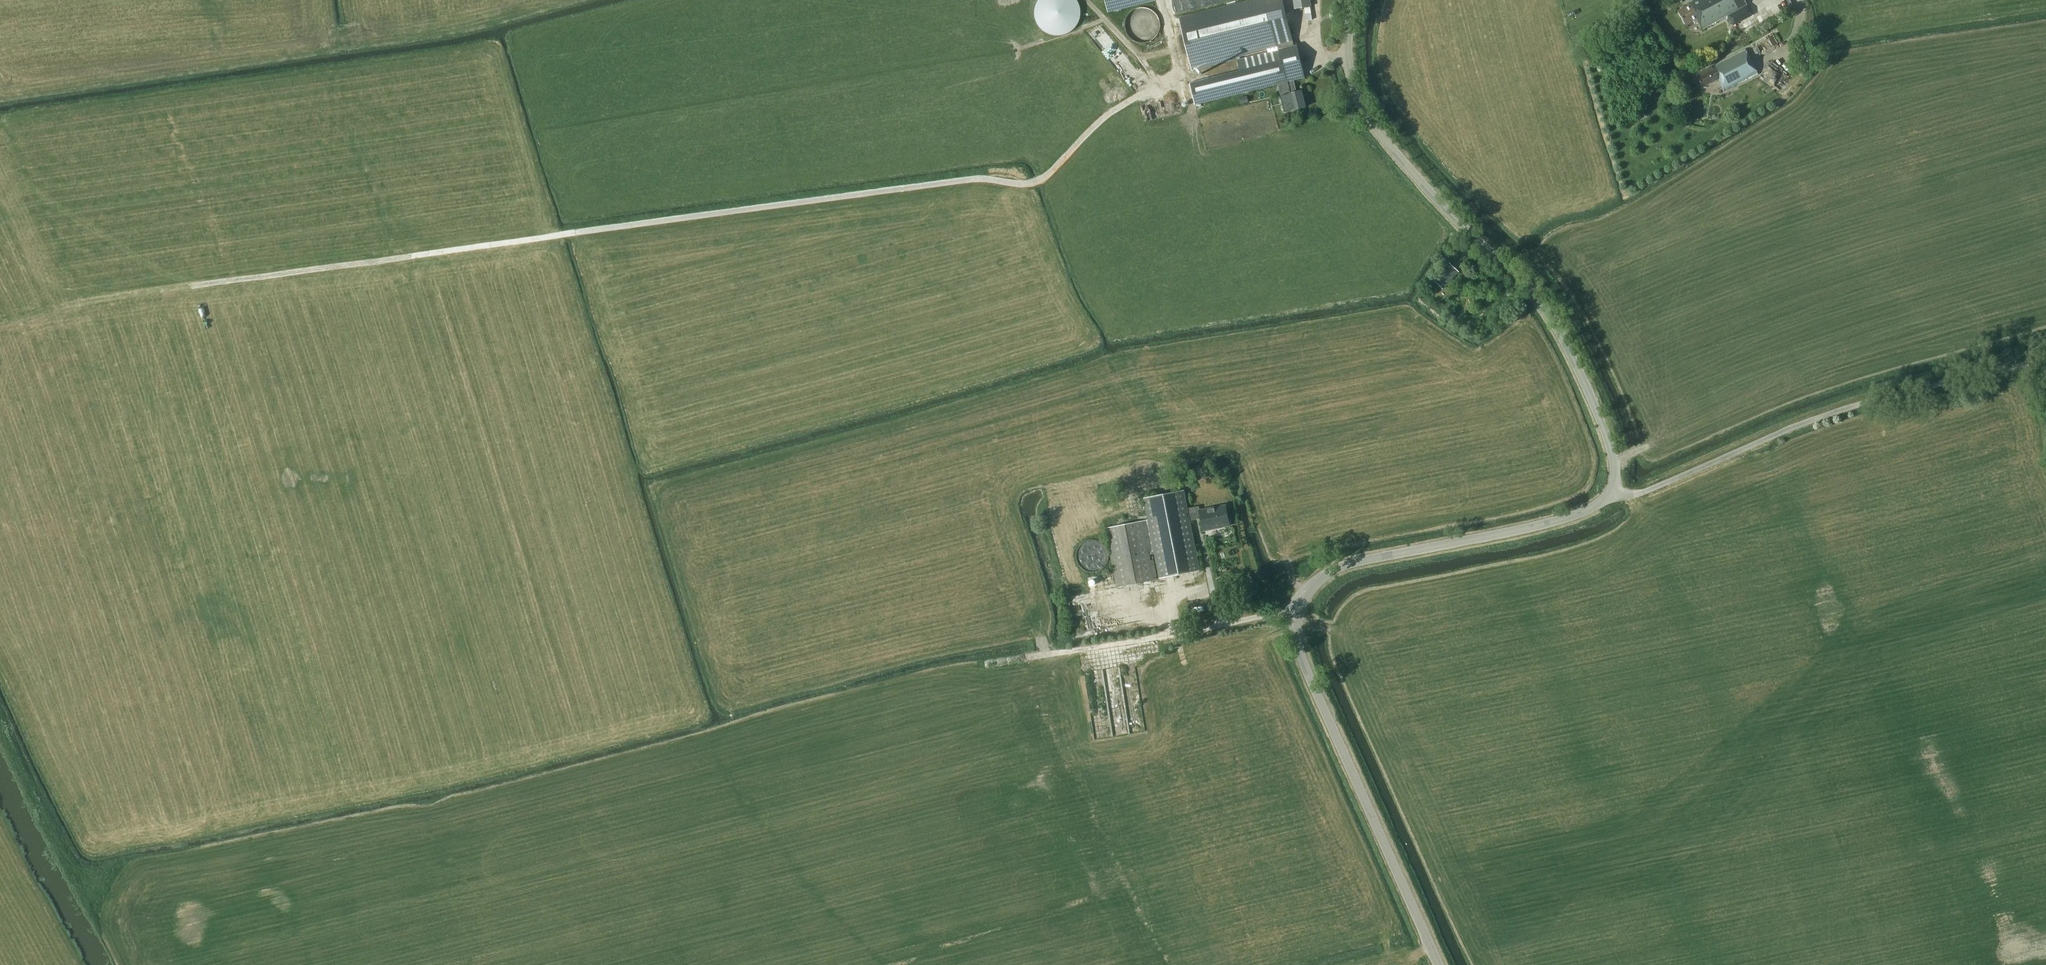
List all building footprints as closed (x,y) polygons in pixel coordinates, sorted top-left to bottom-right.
[(1077,29),(1076,0),(1034,0),(1036,31),(1077,29)] [(1109,12),(1156,0),(1106,0),(1109,12)] [(1179,19),(1191,68),(1237,57),(1240,70),(1190,83),(1195,104),(1278,84),(1283,105),(1291,103),(1293,110),(1305,107),(1301,90),(1297,92),(1294,80),(1305,77),(1297,45),(1279,50),(1277,40),(1274,27),(1267,0),(1255,0),(1179,19)] [(1295,9),(1311,7),(1310,0),(1294,0),(1295,9)] [(1678,11),(1686,26),(1693,21),(1695,24),(1698,22),(1702,29),(1728,15),(1733,25),(1753,14),(1745,0),(1698,0),(1678,11)] [(1758,74),(1745,49),(1696,74),(1703,87),(1718,80),(1724,91),(1758,74)] [(1247,96),(1239,98),(1240,104),(1248,102),(1247,96)] [(1450,263),(1434,280),(1443,288),(1459,271),(1450,263)] [(1200,506),(1188,508),(1184,490),(1146,498),(1156,551),(1152,552),(1145,520),(1105,528),(1117,587),(1157,579),(1153,559),(1158,558),(1162,578),(1200,571),(1190,520),(1202,518),(1204,530),(1214,528),(1215,527),(1230,524),(1226,504),(1200,510),(1200,506)]
